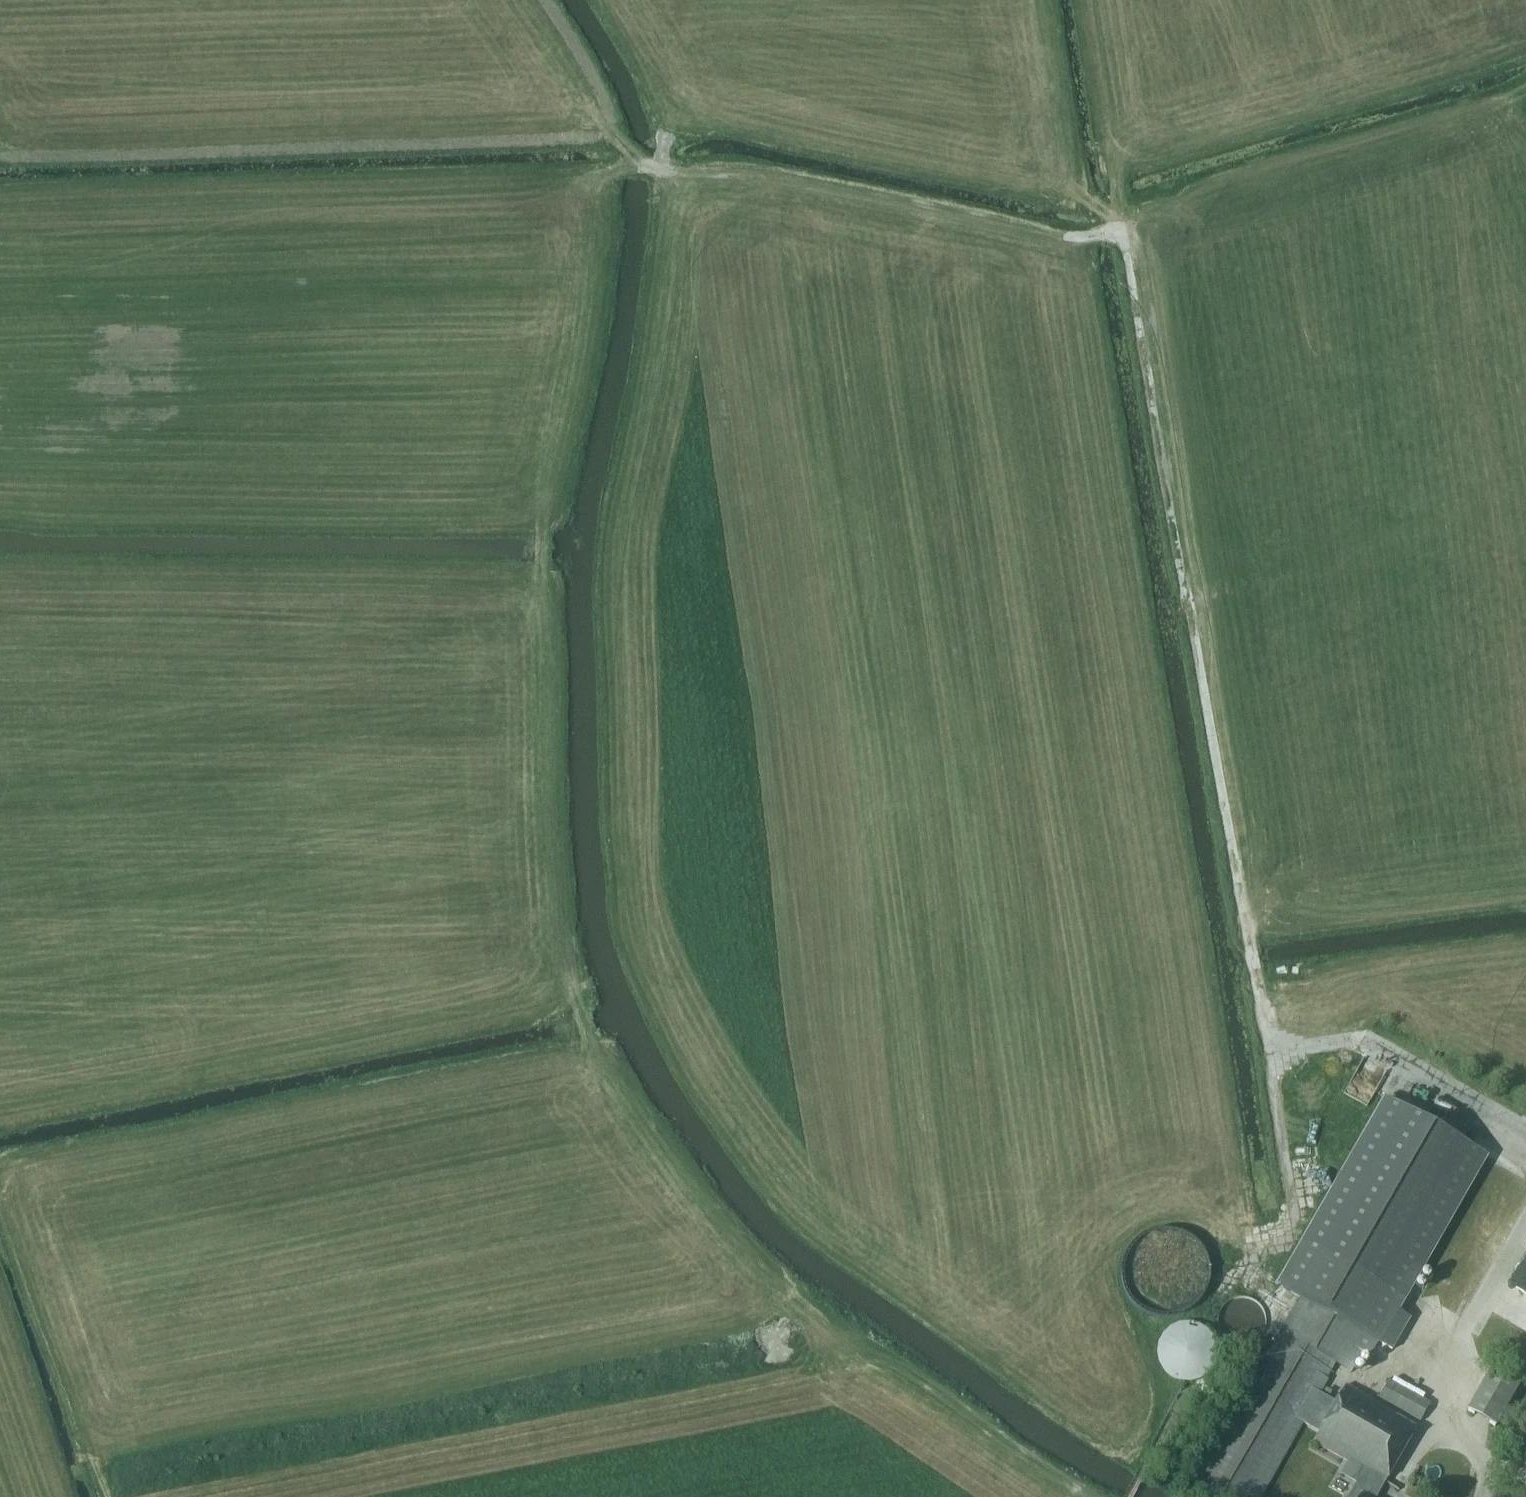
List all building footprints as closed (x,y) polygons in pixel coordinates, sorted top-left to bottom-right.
[(1176,1315),(1211,1249),(1154,1218),(1118,1285),(1176,1315)] [(1313,1442),(1363,1471),(1348,1496),(1377,1496),(1387,1479),(1388,1479),(1418,1427),(1345,1386),(1336,1402),(1318,1392),(1334,1364),(1351,1373),(1372,1337),(1381,1342),(1405,1299),(1301,1241),(1277,1283),(1302,1297),(1193,1488),(1209,1496),(1258,1496),(1302,1421),(1319,1431),(1313,1442)] [(1273,1319),(1274,1312),(1273,1304),(1270,1298),(1267,1295),(1264,1292),(1258,1289),(1252,1288),(1248,1288),(1240,1290),(1236,1292),(1232,1296),(1227,1303),(1226,1308),(1226,1313),(1227,1318),(1228,1322),(1230,1326),(1234,1330),(1241,1334),(1247,1336),(1253,1336),(1258,1334),(1263,1332),(1269,1327),(1270,1324),(1273,1319)] [(1159,1344),(1158,1353),(1159,1362),(1163,1370),(1170,1377),(1178,1381),(1187,1383),(1197,1381),(1205,1377),(1211,1370),(1216,1362),(1217,1353),(1216,1344),(1211,1336),(1205,1329),(1197,1325),(1187,1323),(1178,1325),(1170,1329),(1163,1336),(1159,1344)] [(1468,1411),(1495,1427),(1519,1385),(1491,1369),(1468,1411)] [(1377,1397),(1421,1422),(1431,1404),(1388,1379),(1377,1397)]
